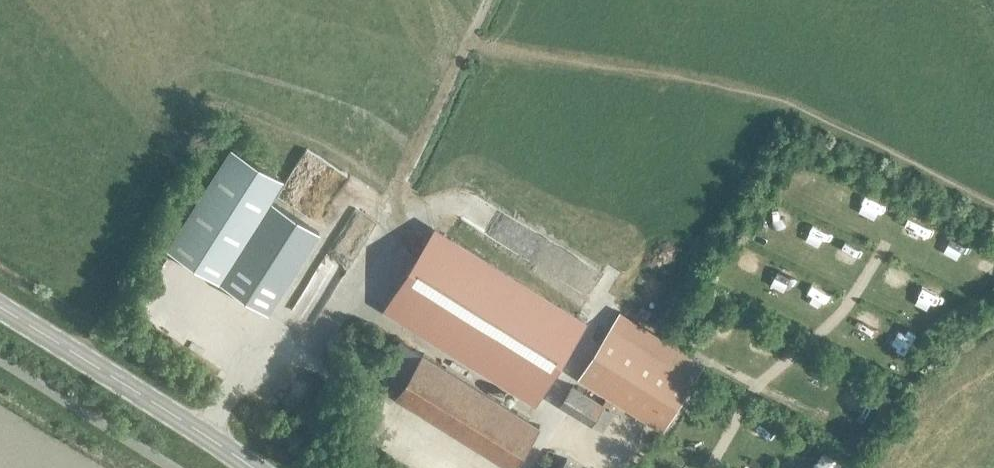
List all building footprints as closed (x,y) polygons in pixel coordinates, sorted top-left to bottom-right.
[(166,248),(219,282),(269,200),(282,180),(230,147),(166,248)] [(332,181),(331,179),(330,177),(328,175),(327,173),(325,171),(322,170),(320,169),(318,168),(315,168),(313,167),(310,168),(308,168),(305,169),(303,170),(301,171),(299,173),(297,174),(296,176),(294,179),(293,181),(292,183),(292,186),(292,188),(292,191),(293,193),(293,196),(295,198),(296,200),(297,202),(299,204),(301,205),(303,206),(306,207),(308,208),(311,209),(313,209),(316,208),(318,208),(320,207),(323,206),(325,205),(327,203),(328,201),(330,199),(331,197),(332,195),(333,193),(333,191),(333,188),(333,186),(333,183),(332,181)] [(267,312),(318,231),(271,201),(219,282),(267,312)] [(434,229),(387,306),(537,400),(585,323),(434,229)] [(704,365),(619,311),(579,376),(663,429),(704,365)] [(514,467),(541,425),(402,338),(387,363),(392,366),(381,384),(514,467)] [(573,384),(561,404),(601,429),(614,409),(573,384)] [(560,467),(583,467),(567,458),(560,467)]
